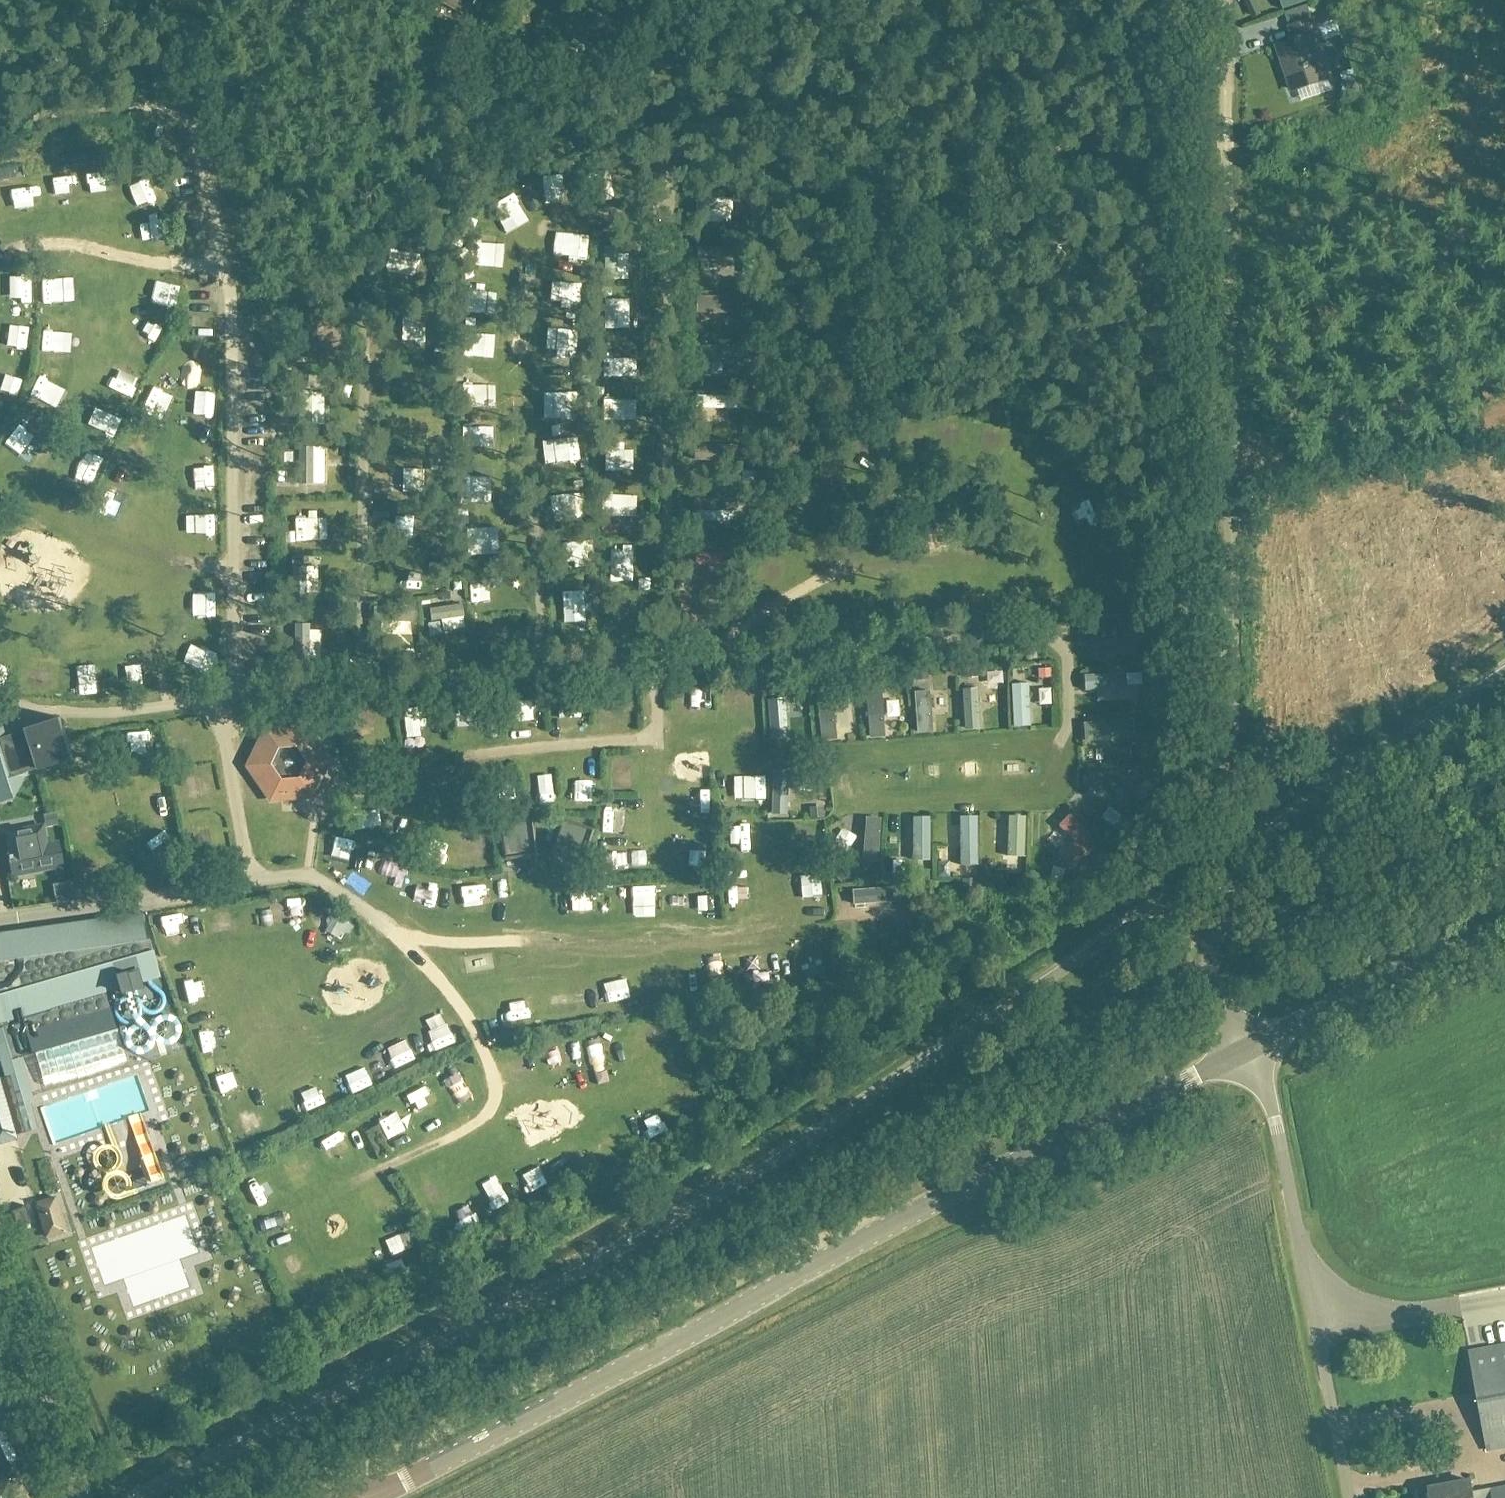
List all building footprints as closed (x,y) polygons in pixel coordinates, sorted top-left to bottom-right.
[(465,16),(474,0),(443,0),(442,2),(465,16)] [(582,39),(605,54),(624,24),(601,9),(582,39)] [(1290,68),(1298,91),(1332,79),(1318,39),(1324,37),(1317,19),(1292,27),(1297,40),(1280,46),(1288,69),(1290,68)] [(1336,54),(1353,47),(1347,32),(1330,38),(1336,54)] [(1306,97),(1310,112),(1327,107),(1323,91),(1306,97)] [(112,125),(93,127),(94,135),(113,132),(112,125)] [(55,133),(37,136),(38,143),(56,141),(55,133)] [(82,156),(83,164),(95,162),(94,154),(82,156)] [(83,164),(82,156),(70,158),(71,166),(83,164)] [(3,171),(4,180),(16,177),(14,169),(3,171)] [(59,177),(61,198),(77,196),(75,175),(59,177)] [(553,206),(571,205),(571,184),(552,184),(553,206)] [(159,186),(145,194),(152,207),(166,200),(159,186)] [(734,213),(734,196),(692,198),(692,215),(734,213)] [(505,207),(514,241),(536,234),(527,201),(505,207)] [(733,258),(733,241),(691,243),(692,260),(733,258)] [(564,264),(581,264),(582,242),(564,242),(564,264)] [(162,247),(160,259),(175,261),(176,249),(162,247)] [(478,251),(478,278),(513,278),(513,255),(501,255),(501,251),(478,251)] [(637,289),(636,257),(613,258),(613,290),(637,289)] [(736,310),(735,293),(693,295),(694,311),(736,310)] [(475,319),(490,318),(489,294),(473,295),(475,319)] [(611,339),(637,340),(638,307),(612,306),(611,339)] [(404,352),(434,353),(434,328),(404,327),(404,352)] [(7,360),(33,361),(34,340),(7,339),(7,360)] [(503,369),(505,346),(473,342),(470,365),(503,369)] [(736,360),(735,343),(694,344),(694,361),(736,360)] [(186,372),(206,364),(201,350),(180,358),(186,372)] [(610,384),(642,384),(642,367),(610,366),(610,384)] [(3,377),(1,399),(23,401),(24,379),(3,377)] [(738,407),(737,391),(695,392),(696,409),(738,407)] [(493,416),(492,393),(469,395),(470,417),(493,416)] [(550,403),(551,427),(572,426),(570,402),(550,403)] [(123,406),(112,415),(124,431),(135,423),(123,406)] [(643,407),(610,408),(611,428),(644,426),(643,407)] [(94,425),(79,434),(90,453),(105,443),(94,425)] [(500,453),(500,433),(469,433),(469,452),(500,453)] [(966,453),(966,435),(956,435),(956,452),(966,453)] [(736,460),(735,443),(694,445),(694,462),(736,460)] [(555,446),(557,470),(585,469),(583,445),(555,446)] [(308,484),(317,484),(317,451),(308,451),(308,484)] [(318,451),(318,489),(330,489),(330,451),(318,451)] [(609,454),(608,477),(618,477),(619,454),(609,454)] [(637,475),(636,454),(619,455),(621,477),(637,475)] [(489,483),(468,483),(467,507),(488,507),(489,483)] [(794,501),(809,515),(822,502),(807,488),(794,501)] [(736,509),(735,492),(694,493),(694,510),(736,509)] [(607,499),(607,520),(618,519),(617,498),(607,499)] [(1084,513),(1091,533),(1106,528),(1099,508),(1084,513)] [(719,523),(717,511),(700,514),(703,526),(719,523)] [(299,520),(300,545),(324,543),(323,518),(299,520)] [(404,520),(404,537),(433,537),(433,520),(404,520)] [(570,568),(581,567),(580,547),(568,548),(570,568)] [(724,558),(701,556),(700,572),(723,574),(724,558)] [(27,585),(36,584),(33,563),(23,564),(27,585)] [(310,592),(320,592),(320,565),(310,565),(310,592)] [(400,586),(410,588),(413,570),(404,569),(400,586)] [(244,605),(256,604),(253,586),(241,587),(244,605)] [(179,615),(199,614),(198,593),(177,595),(179,615)] [(462,629),(458,606),(436,611),(441,633),(462,629)] [(201,676),(200,649),(180,650),(182,677),(201,676)] [(31,660),(34,677),(43,675),(40,658),(31,660)] [(72,661),(76,690),(90,688),(85,659),(72,661)] [(1127,694),(1126,677),(1084,678),(1085,695),(1127,694)] [(1049,692),(1062,690),(1060,678),(1047,679),(1049,692)] [(677,686),(677,700),(702,701),(702,687),(677,686)] [(1028,688),(1011,689),(1013,730),(1030,730),(1028,688)] [(575,724),(575,692),(556,691),(556,724),(575,724)] [(979,691),(962,692),(963,733),(980,733),(979,691)] [(931,693),(914,694),(915,735),(932,734),(931,693)] [(521,728),(541,729),(542,697),(521,696),(521,728)] [(705,698),(706,711),(719,710),(718,697),(705,698)] [(786,697),(770,698),(771,740),(788,739),(786,697)] [(882,697),(865,698),(867,740),(884,739),(882,697)] [(476,723),(475,699),(458,700),(460,724),(476,723)] [(406,704),(409,729),(424,727),(421,702),(406,704)] [(834,702),(817,702),(819,744),(836,743),(834,702)] [(13,798),(25,777),(74,762),(61,718),(18,731),(13,715),(0,719),(0,803),(13,798)] [(1127,740),(1125,724),(1084,728),(1086,745),(1127,740)] [(313,800),(331,761),(307,725),(262,728),(255,744),(244,767),(269,803),(281,802),(313,800)] [(142,755),(149,769),(158,765),(152,750),(142,755)] [(614,758),(618,778),(637,775),(633,755),(614,758)] [(793,769),(776,770),(778,811),(795,810),(793,769)] [(603,788),(602,772),(581,773),(582,789),(603,788)] [(1125,792),(1125,775),(1083,777),(1084,793),(1125,792)] [(740,778),(738,791),(752,793),(754,779),(740,778)] [(562,808),(561,790),(537,791),(538,809),(562,808)] [(630,830),(629,807),(609,808),(609,830),(630,830)] [(1076,841),(1061,856),(1073,868),(1099,841),(1070,813),(1059,825),(1076,841)] [(595,829),(562,817),(549,854),(583,865),(595,829)] [(880,817),(863,818),(865,859),(882,859),(880,817)] [(538,856),(533,818),(498,822),(503,861),(538,856)] [(926,819),(910,819),(911,870),(928,870),(926,819)] [(1025,820),(1007,819),(1007,862),(1024,862),(1025,820)] [(977,821),(960,821),(961,872),(978,872),(977,821)] [(11,853),(8,854),(12,875),(62,866),(58,844),(46,847),(42,827),(7,834),(11,853)] [(421,857),(440,865),(454,837),(435,828),(421,857)] [(327,834),(327,863),(344,863),(344,834),(327,834)] [(367,841),(361,860),(376,865),(382,846),(367,841)] [(407,864),(395,892),(411,900),(424,872),(407,864)] [(812,878),(813,900),(833,899),(832,877),(812,878)] [(432,900),(452,905),(457,885),(437,880),(432,900)] [(854,886),(856,903),(897,899),(896,883),(854,886)] [(732,910),(748,909),(747,888),(731,888),(732,910)] [(580,919),(579,889),(560,890),(561,920),(580,919)] [(661,923),(662,891),(643,891),(642,922),(661,923)] [(710,912),(709,891),(689,892),(690,913),(710,912)] [(297,921),(294,901),(277,904),(279,923),(297,921)] [(338,935),(332,902),(313,906),(319,939),(338,935)] [(0,936),(0,1026),(21,1020),(67,1008),(65,1002),(128,985),(130,991),(133,990),(141,988),(140,982),(149,979),(159,977),(149,941),(146,942),(142,915),(0,936)] [(162,939),(176,937),(173,918),(159,920),(162,939)] [(833,945),(815,946),(815,966),(834,966),(833,945)] [(608,989),(593,992),(599,1021),(615,1017),(608,989)] [(163,994),(148,993),(146,1006),(161,1007),(163,994)] [(136,999),(121,1002),(123,1014),(138,1011),(136,999)] [(525,1003),(506,1005),(510,1033),(528,1031),(525,1003)] [(198,1037),(220,1030),(213,1009),(191,1016),(198,1037)] [(440,1022),(449,1051),(467,1045),(457,1016),(440,1022)] [(8,1110),(0,1113),(0,1144),(16,1140),(15,1135),(37,1129),(30,1104),(34,1103),(32,1097),(16,1039),(14,1040),(11,1027),(0,1030),(0,1054),(14,1107),(7,1108),(8,1110)] [(396,1040),(410,1068),(427,1059),(412,1032),(396,1040)] [(598,1074),(614,1069),(606,1042),(590,1047),(598,1074)] [(213,1076),(222,1073),(216,1052),(207,1055),(213,1076)] [(377,1088),(390,1081),(377,1053),(363,1060),(377,1088)] [(340,1070),(323,1076),(333,1104),(350,1098),(340,1070)] [(466,1075),(455,1080),(465,1101),(476,1096),(466,1075)] [(224,1109),(242,1103),(236,1084),(218,1090),(224,1109)] [(415,1096),(428,1123),(444,1115),(431,1088),(415,1096)] [(303,1097),(282,1107),(291,1126),(312,1116),(303,1097)] [(381,1112),(393,1140),(409,1133),(397,1105),(381,1112)] [(247,1120),(243,1131),(261,1138),(265,1127),(247,1120)] [(648,1147),(665,1143),(661,1127),(644,1131),(648,1147)] [(346,1166),(361,1160),(349,1134),(334,1140),(346,1166)] [(127,1184),(123,1161),(104,1165),(108,1188),(127,1184)] [(538,1175),(546,1198),(561,1193),(553,1169),(538,1175)] [(251,1207),(270,1198),(260,1177),(241,1186),(251,1207)] [(508,1213),(523,1209),(518,1189),(502,1193),(508,1213)] [(33,1225),(25,1206),(12,1212),(21,1231),(33,1225)] [(453,1238),(467,1238),(467,1208),(454,1208),(453,1238)] [(263,1227),(269,1241),(286,1233),(280,1219),(263,1227)] [(415,1230),(388,1239),(395,1259),(422,1250),(415,1230)] [(360,1260),(370,1285),(385,1279),(375,1254),(360,1260)] [(68,1281),(78,1275),(68,1260),(58,1267),(68,1281)] [(1487,1451),(1504,1447),(1504,1346),(1469,1353),(1487,1451)] [(28,1454),(34,1477),(42,1475),(36,1452),(28,1454)] [(1429,1488),(1431,1497),(1493,1497),(1491,1490),(1472,1493),(1470,1481),(1429,1488)] [(1493,1497),(1504,1497),(1504,1488),(1491,1490),(1493,1497)]
